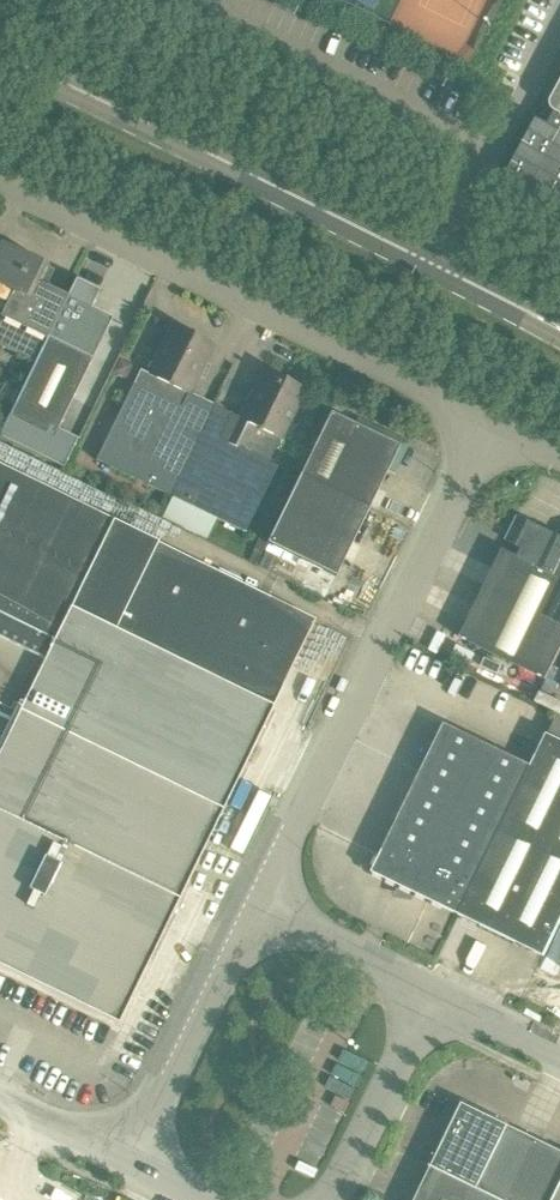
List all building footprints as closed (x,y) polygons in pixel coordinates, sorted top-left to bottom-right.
[(551,100),(551,107),(552,112),(555,114),(559,117),(559,84),(551,100)] [(0,245),(0,347),(34,363),(66,296),(60,293),(39,283),(47,266),(1,243),(0,245)] [(0,432),(0,438),(62,468),(77,439),(58,429),(112,318),(90,308),(99,291),(75,279),(66,296),(34,363),(0,432)] [(189,394),(204,363),(212,346),(170,326),(147,373),(139,369),(95,460),(171,497),(215,406),(189,394)] [(119,359),(112,372),(124,378),(131,365),(119,359)] [(280,439),(304,391),(262,371),(239,418),(215,406),(171,497),(244,532),(276,466),(267,462),(279,438),(280,439)] [(356,420),(334,409),(332,408),(266,543),(335,577),(402,439),(357,417),(356,420)] [(116,1024),(314,620),(156,542),(113,523),(0,467),(0,967),(116,1024)] [(544,529),(519,517),(508,540),(524,548),(519,557),(503,549),(460,637),(546,680),(559,651),(559,537),(544,529)] [(458,914),(531,766),(445,724),(372,872),(458,914)] [(458,914),(544,955),(559,922),(559,740),(547,734),(531,766),(458,914)] [(559,1185),(559,1150),(463,1103),(432,1165),(430,1164),(430,1165),(500,1199),(553,1199),(559,1185)] [(430,1165),(429,1166),(431,1167),(415,1199),(500,1199),(430,1165)]
